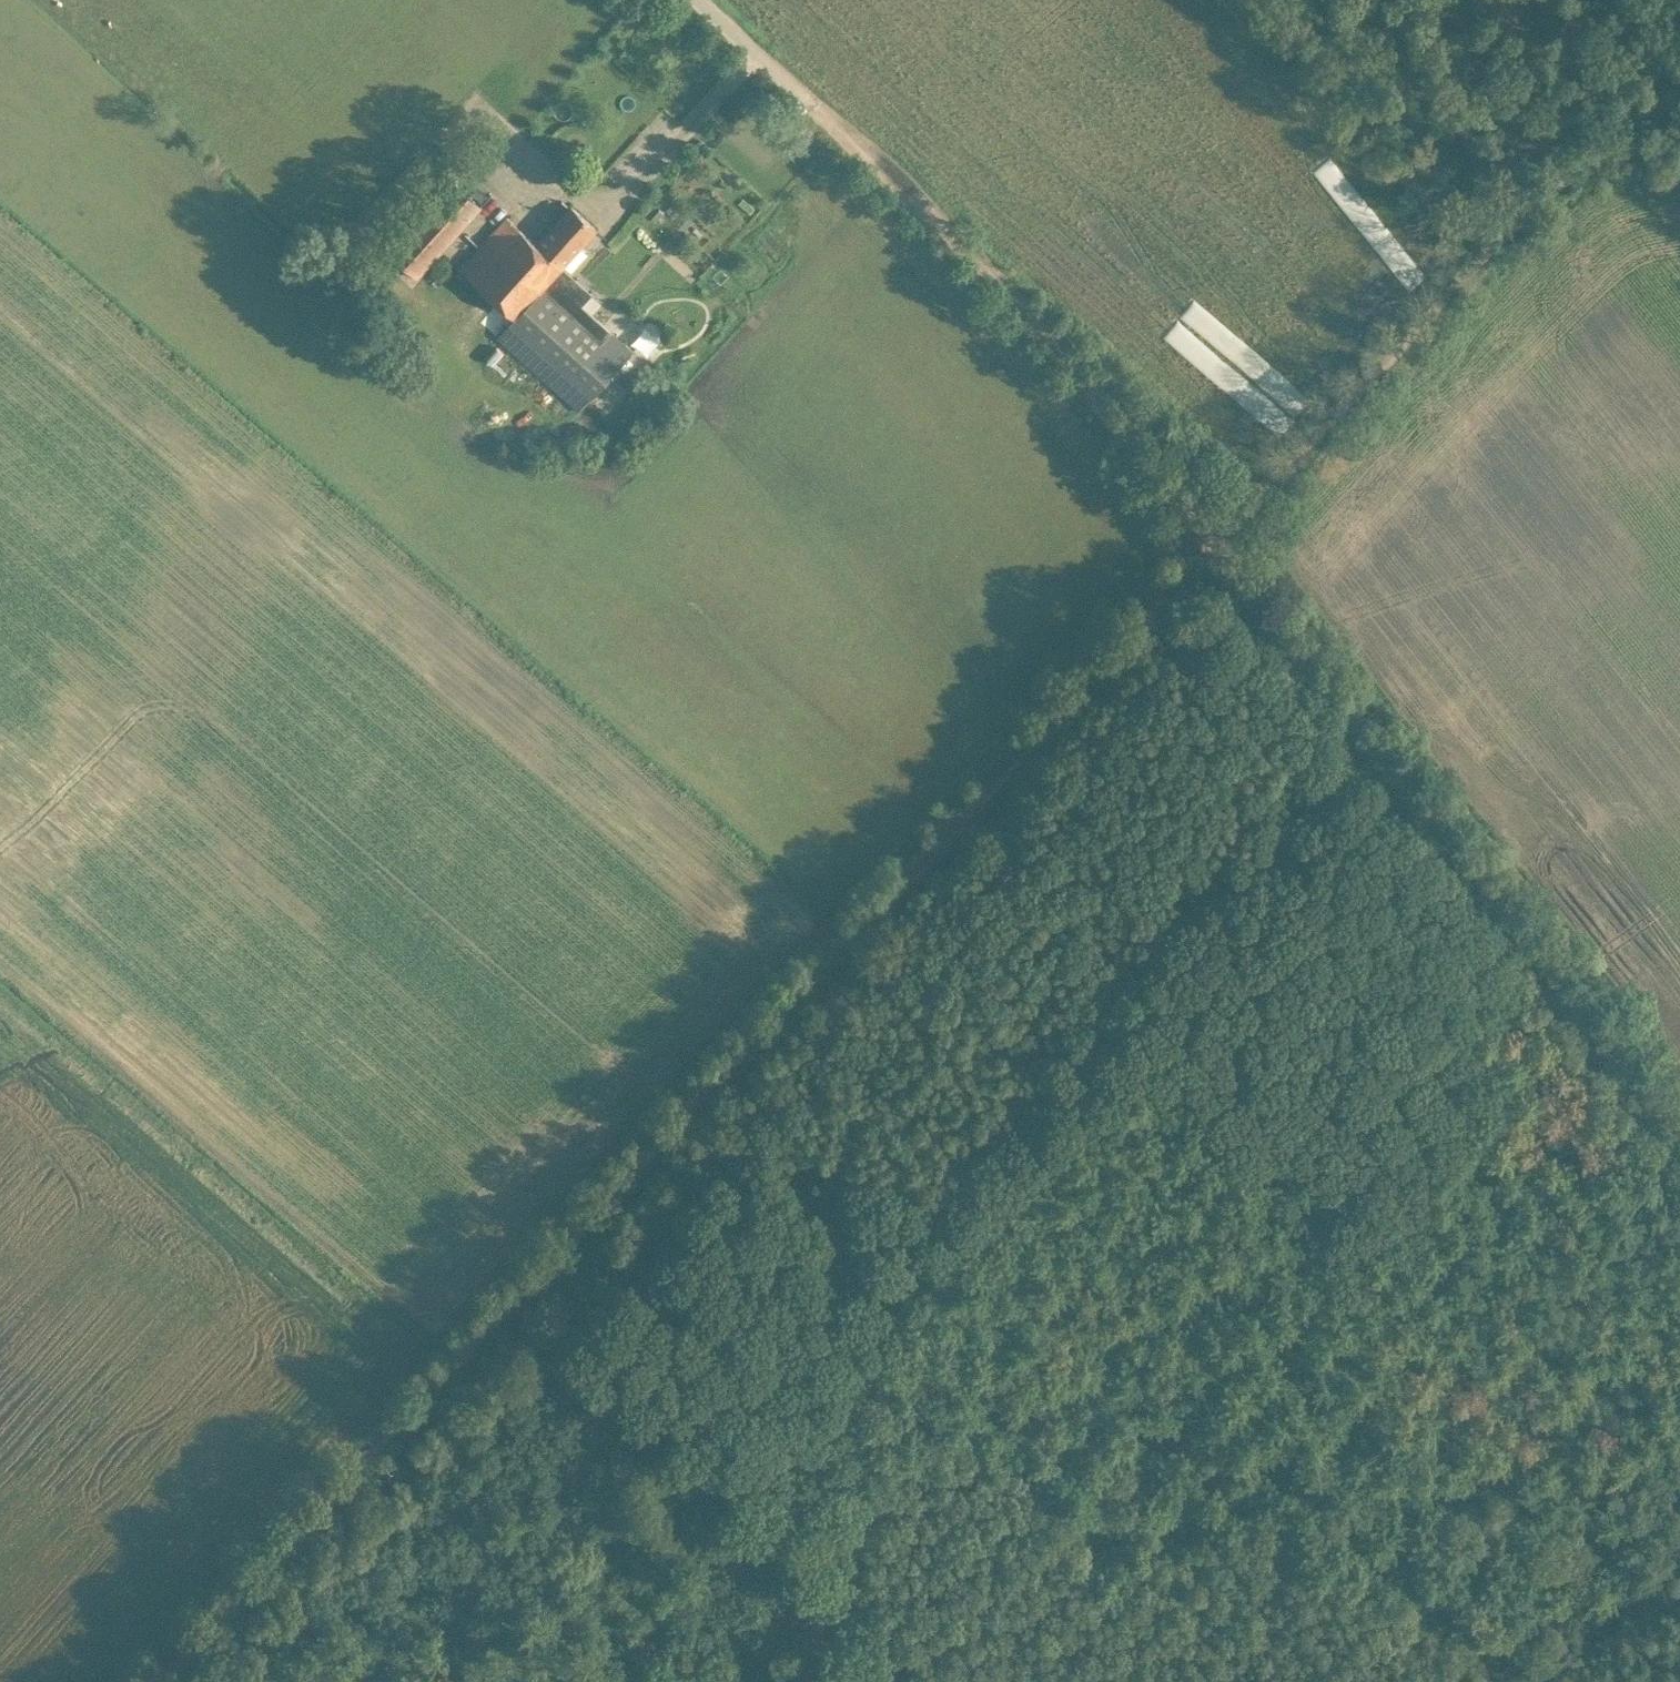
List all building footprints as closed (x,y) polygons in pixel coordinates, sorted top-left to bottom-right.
[(389,252),(417,278),(482,207),(453,180),(389,252)] [(461,269),(514,317),(497,337),(579,411),(618,368),(633,352),(552,278),(596,229),(571,206),(540,240),(536,237),(533,241),(507,217),(492,233),(461,269)]
